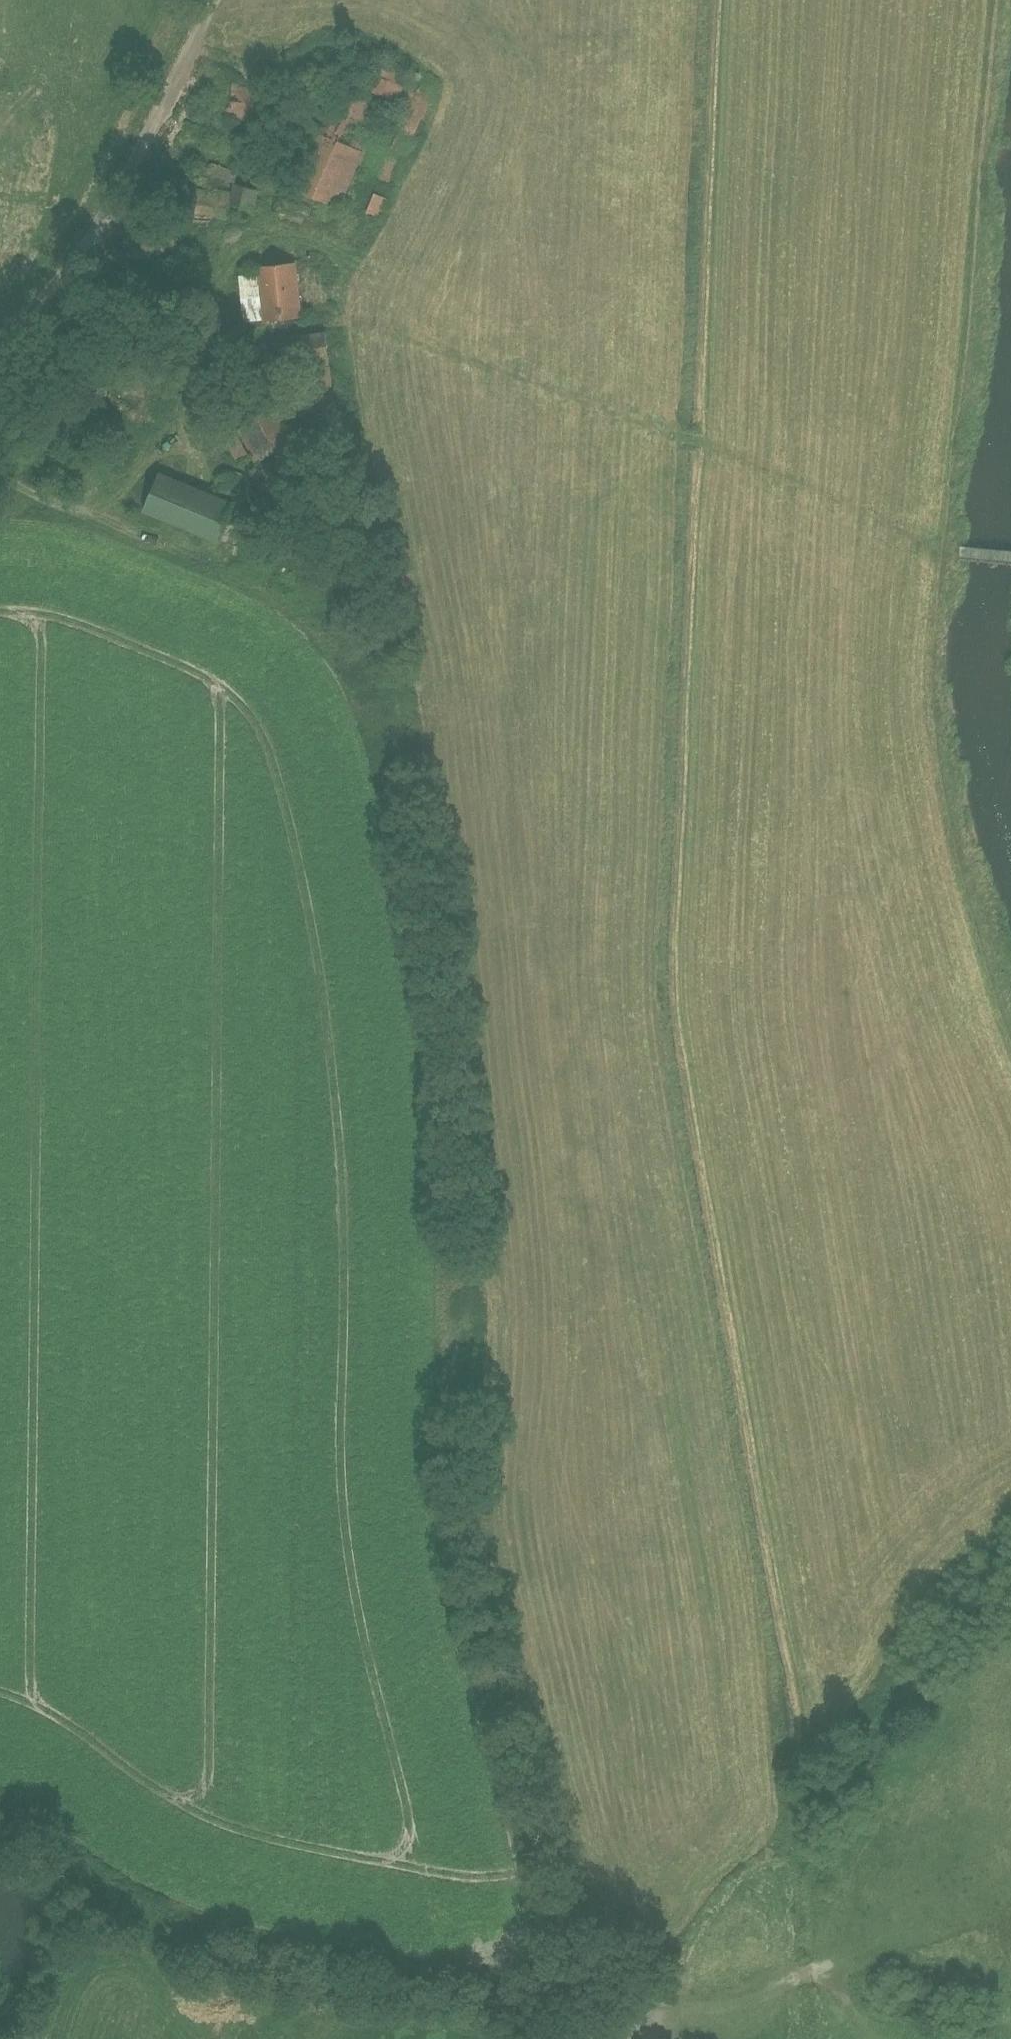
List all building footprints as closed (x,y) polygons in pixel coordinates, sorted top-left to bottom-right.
[(411,102),(398,146),(417,152),(437,87),(412,80),(416,67),(385,58),(376,91),(411,102)] [(229,114),(266,124),(275,91),(237,82),(229,114)] [(329,98),(299,190),(350,207),(385,101),(347,89),(342,103),(329,98)] [(195,121),(222,131),(226,120),(200,109),(195,121)] [(251,187),(249,207),(261,208),(262,188),(251,187)] [(379,191),(370,211),(384,217),(392,197),(379,191)] [(304,259),(267,264),(275,315),(311,310),(304,259)] [(247,494),(170,467),(154,512),(231,539),(247,494)]
